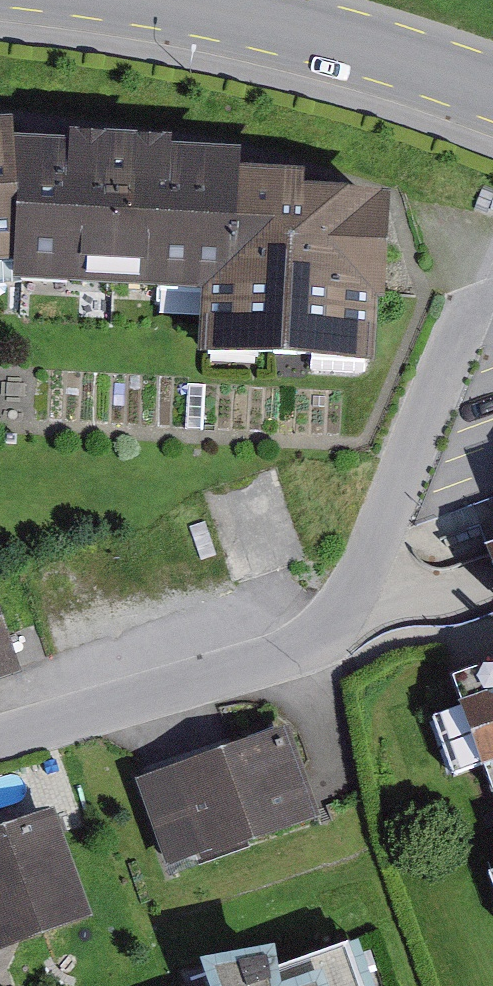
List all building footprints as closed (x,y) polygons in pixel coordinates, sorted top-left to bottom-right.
[(69,118),(13,133),(18,176),(15,244),(13,265),(205,271),(238,235),(239,145),(242,130),(173,126),(173,116),(69,109),(69,118)] [(15,244),(18,176),(13,133),(11,120),(0,120),(0,245),(15,244)] [(238,235),(205,271),(198,337),(377,345),(378,278),(387,279),(390,173),(384,173),(349,165),(306,163),(306,148),(239,145),(238,235)] [(26,666),(0,594),(0,676),(26,666)] [(451,660),(463,693),(433,703),(453,759),(481,749),(492,778),(492,777),(492,652),(451,660)] [(137,772),(169,857),(199,846),(202,853),(323,808),(289,716),(137,772)] [(94,908),(55,798),(0,818),(0,941),(94,908)] [(358,924),(280,953),(276,928),(200,942),(215,985),(380,985),(358,924)]
